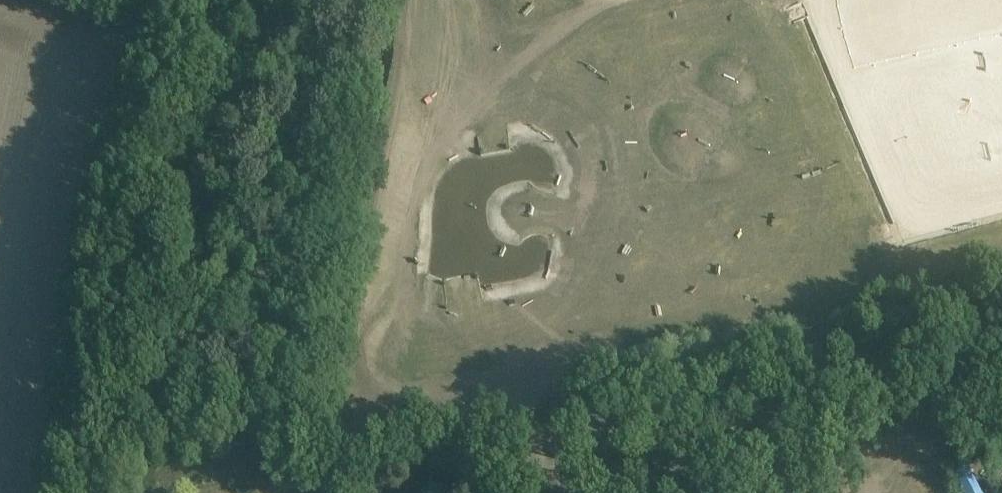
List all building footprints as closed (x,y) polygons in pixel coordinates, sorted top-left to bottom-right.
[(962,492),(981,492),(971,473),(967,467),(953,475),(956,482),(962,492)]
